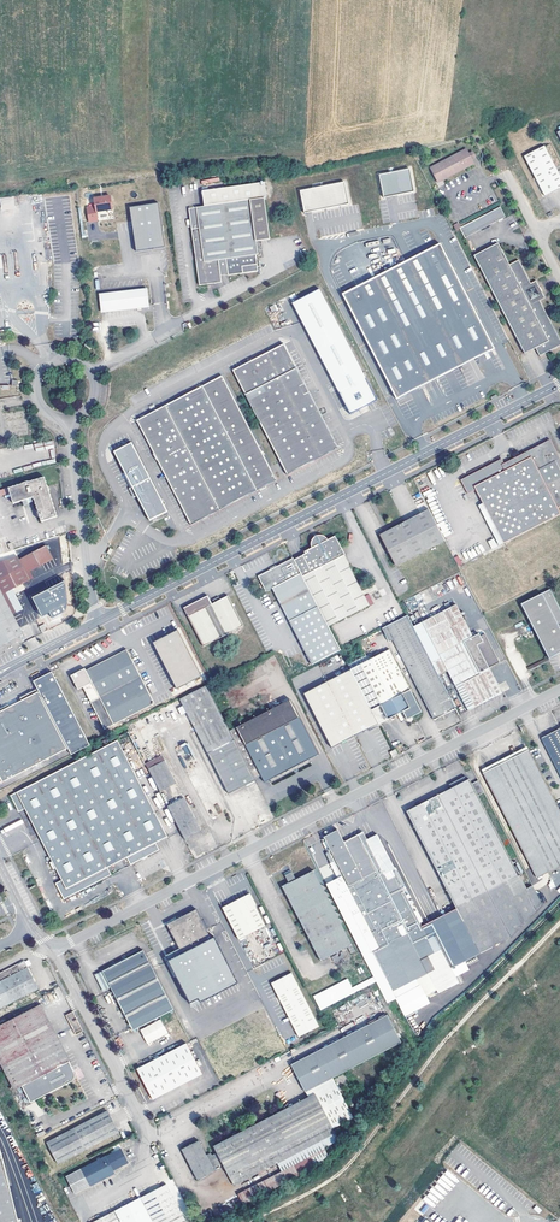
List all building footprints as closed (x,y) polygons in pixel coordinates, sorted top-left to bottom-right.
[(524,155),(545,196),(559,188),(559,175),(545,145),(524,155)] [(472,159),(469,154),(467,149),(430,168),(438,183),(474,164),(472,159)] [(409,169),(378,175),(383,198),(414,192),(409,169)] [(299,192),(304,214),(348,205),(344,183),(299,192)] [(98,221),(97,212),(113,210),(111,197),(106,197),(100,198),(95,199),(96,207),(87,208),(89,222),(98,221)] [(221,283),(219,263),(227,262),(229,276),(244,274),(243,267),(257,266),(256,255),(258,255),(257,242),(270,240),(264,199),(189,209),(200,286),(207,285),(207,281),(210,281),(210,284),(221,283)] [(165,248),(158,203),(129,208),(136,252),(165,248)] [(506,217),(501,207),(461,228),(466,237),(506,217)] [(43,212),(46,234),(48,234),(48,237),(46,237),(47,244),(66,242),(64,226),(62,211),(43,212)] [(70,225),(64,226),(66,242),(73,241),(70,225)] [(473,256),(524,353),(535,348),(539,356),(547,352),(559,345),(559,340),(539,300),(544,297),(535,280),(530,283),(518,260),(509,265),(497,243),(473,256)] [(405,262),(342,294),(396,399),(426,384),(432,381),(472,360),(481,355),(494,349),(440,244),(405,262)] [(146,289),(99,294),(102,311),(139,307),(141,307),(141,308),(149,307),(149,305),(149,304),(148,304),(146,289)] [(377,401),(320,290),(292,304),(350,415),(369,405),(376,401),(377,401)] [(107,321),(94,322),(97,345),(109,344),(107,321)] [(233,370),(287,475),(338,449),(284,344),(233,370)] [(137,420),(191,525),(277,480),(222,376),(137,420)] [(559,515),(559,459),(550,440),(504,464),(502,459),(461,480),(467,491),(474,487),(476,490),(504,544),(559,515)] [(167,512),(132,443),(114,452),(132,487),(138,497),(150,521),(167,512)] [(23,501),(28,499),(33,498),(41,522),(57,517),(44,477),(29,482),(29,481),(21,484),(22,484),(9,488),(14,504),(23,501)] [(135,498),(138,497),(132,487),(129,489),(134,498),(135,498)] [(445,541),(429,510),(379,535),(396,567),(445,541)] [(335,536),(328,540),(327,538),(325,537),(324,536),(322,535),(320,535),(318,535),(316,536),(314,538),(313,540),(313,542),(313,545),(314,547),(307,551),(308,553),(294,560),(328,627),(369,606),(344,556),(345,555),(335,536)] [(491,549),(497,546),(494,538),(488,540),(491,549)] [(12,613),(21,608),(11,590),(29,580),(26,573),(30,571),(53,559),(46,545),(19,560),(17,557),(0,563),(0,647),(23,635),(12,613)] [(272,589),(312,665),(341,650),(328,627),(294,560),(293,558),(277,567),(274,568),(258,577),(266,591),(266,592),(272,589)] [(30,571),(26,573),(29,580),(34,578),(30,571)] [(60,583),(31,596),(41,617),(49,613),(51,618),(72,608),(60,583)] [(559,653),(559,609),(550,589),(521,604),(549,659),(559,653)] [(207,596),(183,609),(203,647),(244,626),(228,596),(218,601),(211,604),(207,596)] [(473,637),(456,605),(412,628),(438,676),(447,672),(468,711),(476,707),(502,694),(489,668),(500,663),(485,634),(480,636),(479,634),(473,637)] [(412,628),(406,616),(381,629),(389,643),(392,642),(398,652),(434,720),(439,717),(440,719),(447,715),(446,714),(455,709),(438,676),(412,628)] [(201,677),(178,630),(166,636),(153,643),(176,690),(201,677)] [(127,649),(86,670),(85,668),(81,671),(70,676),(78,690),(82,688),(105,730),(154,703),(127,649)] [(346,663),(357,684),(379,724),(400,713),(402,716),(404,715),(407,720),(422,712),(393,656),(389,650),(354,668),(351,661),(347,662),(346,663)] [(9,707),(8,705),(3,708),(0,709),(0,778),(2,782),(68,748),(71,755),(90,745),(52,672),(38,679),(33,681),(38,692),(37,692),(36,689),(32,691),(19,698),(21,701),(16,703),(9,707)] [(357,684),(352,689),(340,675),(303,694),(332,748),(355,736),(372,727),(379,724),(357,684)] [(186,713),(208,754),(228,794),(255,780),(255,779),(229,730),(206,685),(179,699),(183,706),(178,708),(181,715),(186,713)] [(290,699),(229,730),(255,779),(261,776),(264,782),(270,780),(271,782),(310,762),(309,759),(318,754),(290,699)] [(176,713),(171,705),(167,707),(171,716),(176,713)] [(551,733),(541,738),(559,775),(559,728),(551,733)] [(10,796),(19,812),(25,809),(52,861),(50,862),(53,869),(55,868),(62,880),(55,883),(64,899),(111,875),(107,867),(126,858),(130,865),(159,850),(156,843),(167,837),(117,740),(10,796)] [(186,756),(180,759),(183,764),(193,759),(185,743),(181,744),(186,756)] [(529,749),(493,767),(483,772),(537,878),(559,866),(559,810),(529,749)] [(145,764),(148,769),(165,760),(162,755),(145,764)] [(165,760),(148,769),(159,791),(176,783),(165,760)] [(456,908),(519,876),(470,779),(467,780),(465,776),(449,784),(451,788),(428,800),(406,811),(456,908)] [(159,794),(152,798),(159,809),(165,805),(159,794)] [(184,798),(167,807),(184,839),(201,831),(184,798)] [(321,799),(313,803),(317,810),(325,806),(321,799)] [(337,883),(393,991),(428,973),(421,959),(428,955),(442,948),(428,923),(422,926),(375,835),(367,839),(363,832),(344,842),(338,830),(324,837),(330,849),(328,850),(344,880),(337,883)] [(201,832),(186,838),(191,851),(194,850),(196,855),(199,854),(195,845),(205,841),(201,832)] [(311,858),(305,846),(293,852),(299,864),(311,858)] [(285,875),(289,883),(282,887),(321,960),(348,947),(351,954),(356,951),(342,925),(344,921),(338,917),(340,914),(335,911),(336,907),(331,904),(333,901),(328,898),(330,894),(324,891),(326,887),(321,885),(313,870),(296,879),(292,872),(285,875)] [(526,872),(519,876),(456,908),(479,954),(512,937),(542,904),(526,872)] [(234,900),(235,902),(222,909),(237,939),(265,925),(254,905),(255,904),(250,894),(239,900),(238,898),(234,900)] [(428,923),(442,948),(452,968),(479,954),(456,908),(428,923)] [(249,1003),(231,969),(226,972),(209,939),(211,938),(196,909),(171,922),(167,924),(180,950),(176,952),(178,955),(166,961),(200,1028),(249,1003)] [(226,972),(231,969),(214,937),(211,938),(209,939),(226,972)] [(173,1009),(143,950),(104,970),(96,974),(104,991),(111,988),(133,1030),(173,1009)] [(346,957),(343,951),(331,957),(334,963),(346,957)] [(421,959),(428,973),(435,970),(428,955),(421,959)] [(24,960),(0,973),(0,1009),(39,989),(27,967),(27,966),(24,960)] [(319,1025),(291,971),(271,982),(299,1036),(319,1025)] [(24,1087),(34,1107),(74,1086),(76,1084),(77,1082),(78,1080),(77,1077),(77,1075),(74,1076),(72,1072),(74,1070),(40,1004),(0,1025),(0,1061),(16,1091),(24,1087)] [(83,1031),(73,1011),(65,1015),(76,1035),(83,1031)] [(402,1043),(388,1015),(334,1042),(349,1069),(402,1043)] [(139,1030),(147,1044),(168,1033),(160,1019),(139,1030)] [(277,1163),(281,1171),(238,1194),(243,1204),(315,1167),(313,1162),(327,1155),(324,1148),(339,1140),(333,1128),(353,1118),(333,1078),(349,1069),(334,1042),(290,1064),(305,1092),(308,1096),(213,1146),(216,1152),(212,1155),(210,1152),(206,1155),(199,1140),(181,1149),(197,1179),(214,1170),(213,1168),(222,1163),(234,1185),(277,1163)] [(136,1069),(152,1099),(202,1074),(186,1043),(136,1069)] [(119,1132),(107,1110),(47,1142),(58,1164),(119,1132)] [(0,1148),(0,1221),(19,1221),(0,1148)] [(115,1174),(114,1171),(129,1163),(121,1148),(106,1156),(105,1155),(66,1176),(75,1194),(115,1174)] [(167,1184),(93,1221),(187,1221),(167,1184)] [(542,1210),(536,1205),(533,1209),(539,1214),(542,1210)]
